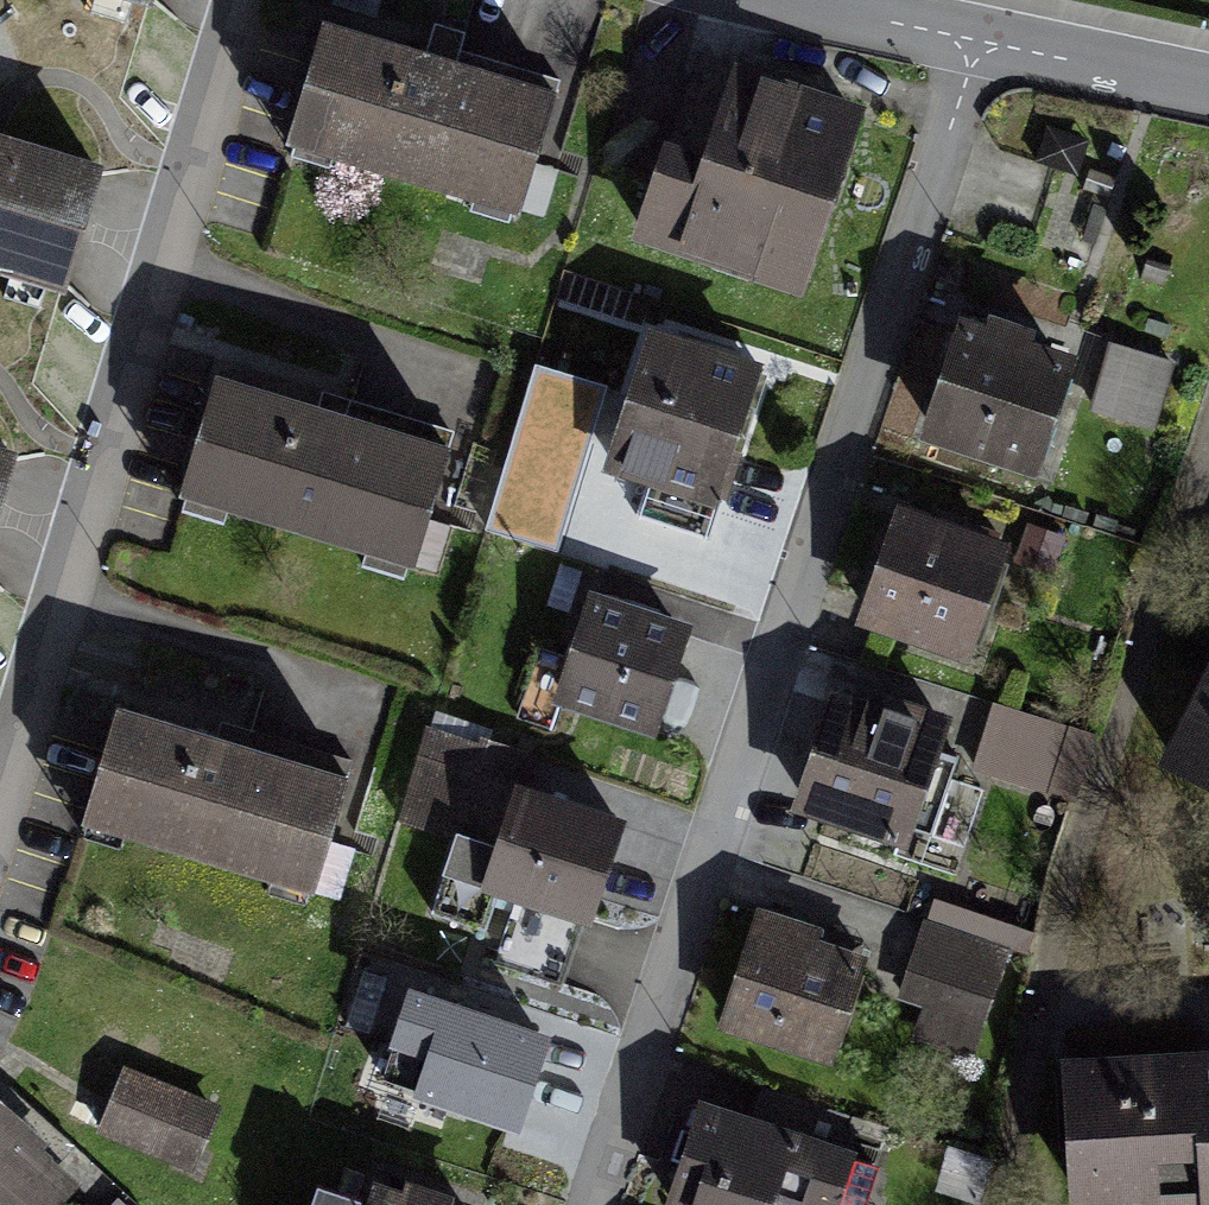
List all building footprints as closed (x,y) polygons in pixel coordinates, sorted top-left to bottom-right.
[(144,18),(149,0),(83,0),(144,18)] [(324,23),(284,149),(519,223),(559,97),(460,66),(324,23)] [(851,120),(716,77),(663,242),(798,285),(851,120)] [(55,299),(94,176),(0,146),(0,282),(55,299)] [(955,333),(921,439),(1029,474),(1064,368),(955,333)] [(1152,421),(1173,356),(1110,336),(1090,402),(1152,421)] [(758,376),(654,342),(614,462),(719,496),(758,376)] [(319,413),(217,382),(182,495),(415,566),(450,453),(319,413)] [(997,550),(907,518),(866,633),(956,664),(997,550)] [(694,634),(599,605),(567,708),(663,737),(694,634)] [(1172,776),(1208,794),(1208,701),(1172,776)] [(976,772),(1029,779),(1037,710),(985,703),(976,772)] [(828,713),(794,815),(898,851),(940,729),(867,704),(860,724),(828,713)] [(217,739),(118,708),(84,821),(316,891),(351,779),(217,739)] [(459,839),(443,887),(514,912),(496,963),(563,986),(618,828),(517,793),(527,764),(434,732),(403,820),(459,839)] [(757,915),(724,1027),(828,1058),(861,946),(757,915)] [(940,936),(912,1021),(967,1039),(995,954),(940,936)] [(389,1040),(426,1052),(411,1097),(518,1133),(553,1029),(409,981),(389,1040)] [(195,1165),(223,1099),(123,1059),(96,1124),(195,1165)] [(1074,1072),(1084,1204),(1208,1204),(1208,1062),(1074,1072)] [(667,1204),(763,1204),(774,1172),(837,1193),(848,1163),(697,1113),(667,1204)] [(0,1120),(0,1204),(49,1204),(69,1183),(0,1120)] [(372,1193),(368,1204),(410,1204),(372,1193)]
